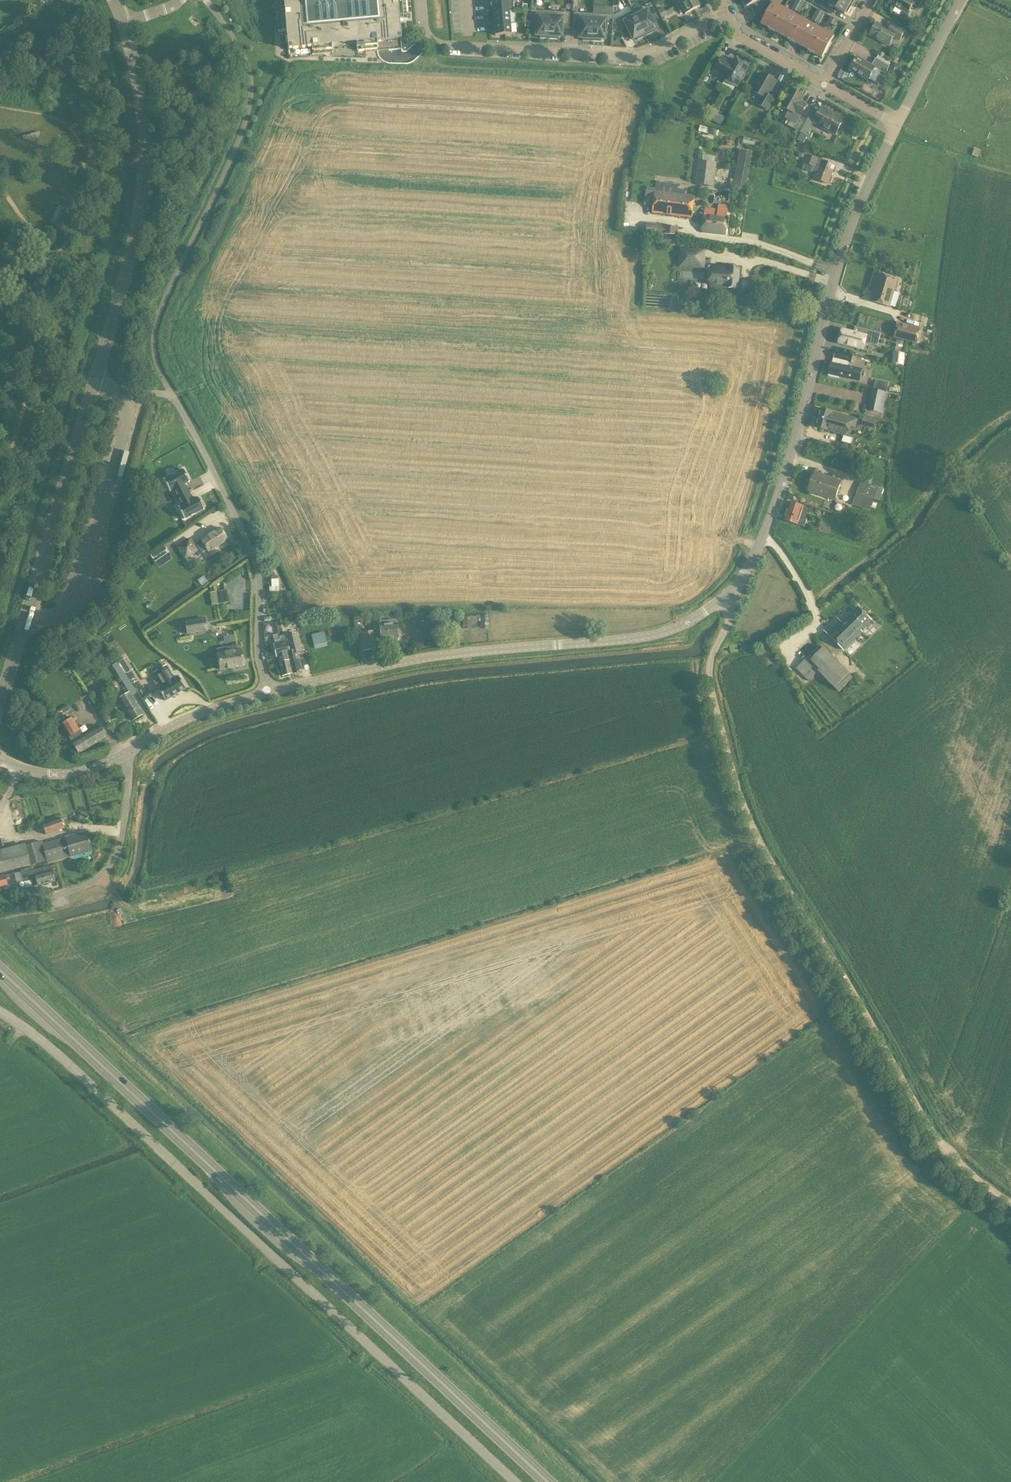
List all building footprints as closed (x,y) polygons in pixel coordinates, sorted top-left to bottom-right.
[(286,31),(288,49),(311,47),(312,55),(333,53),(332,45),(356,42),(357,51),(378,49),(377,41),(401,39),(399,21),(407,20),(405,0),(275,0),(278,32),(286,31)] [(493,12),(503,11),(509,11),(514,10),(513,0),(492,0),(493,12)] [(696,0),(688,0),(680,4),(685,14),(699,6),(696,0)] [(796,11),(801,0),(797,0),(792,9),(796,11)] [(801,0),(796,11),(799,13),(805,2),(801,0)] [(832,14),(834,9),(845,14),(846,12),(848,12),(852,5),(844,0),(825,0),(821,7),(832,14)] [(913,4),(918,7),(922,0),(890,0),(889,2),(908,13),(913,4)] [(769,28),(773,30),(785,9),(773,2),(762,24),(769,28)] [(633,11),(645,36),(653,32),(652,30),(655,28),(650,17),(656,14),(650,3),(633,11)] [(672,8),(665,12),(660,15),(662,19),(674,12),(672,8)] [(794,14),(785,9),(773,30),(775,31),(782,35),(794,14)] [(812,20),(815,22),(821,11),(817,9),(812,20)] [(530,10),(530,23),(536,23),(535,36),(540,36),(540,38),(548,39),(550,11),(530,10)] [(494,24),(511,23),(509,11),(503,11),(493,12),(494,24)] [(569,25),(569,13),(550,11),(548,39),(557,39),(557,37),(561,37),(562,25),(569,25)] [(637,40),(645,36),(633,11),(615,20),(621,31),(627,28),(632,40),(636,38),(637,40)] [(825,13),(821,11),(815,22),(819,24),(825,13)] [(583,38),(583,41),(591,41),(593,14),(573,13),(573,25),(579,26),(579,38),(583,38)] [(612,15),(593,14),(591,41),(600,42),(600,39),(604,40),(605,27),(612,27),(612,15)] [(788,39),(792,41),(804,19),(794,14),(782,35),(788,39)] [(839,21),(831,17),(828,22),(836,26),(839,21)] [(804,19),(792,41),(802,46),(814,25),(804,19)] [(893,23),(889,29),(877,22),(870,34),(889,45),(894,37),(899,40),(905,31),(893,23)] [(512,34),(511,23),(494,24),(495,36),(512,34)] [(808,50),(812,52),(823,30),(814,25),(802,46),(808,50)] [(822,57),(834,36),(823,30),(812,52),(815,54),(822,57)] [(868,80),(875,68),(885,73),(890,66),(876,58),(872,65),(857,56),(850,69),(868,80)] [(737,87),(748,66),(735,58),(732,63),(721,57),(714,70),(725,76),(723,79),(737,87)] [(897,73),(899,69),(899,66),(895,65),(892,66),(890,69),(891,72),(894,74),(897,73)] [(774,99),(768,95),(776,81),(773,79),(762,73),(752,90),(759,95),(760,97),(757,103),(768,109),(774,99)] [(794,128),(799,131),(806,119),(800,116),(807,104),(801,101),(803,96),(791,89),(782,106),(789,110),(785,117),(796,124),(794,128)] [(844,119),(822,106),(813,122),(807,118),(799,132),(801,133),(797,140),(804,144),(808,136),(806,135),(813,122),(835,135),(844,119)] [(679,125),(680,119),(670,116),(668,122),(679,125)] [(740,149),(733,187),(745,188),(752,152),(740,149)] [(818,158),(807,154),(803,163),(814,167),(813,170),(817,172),(814,179),(828,184),(835,165),(818,158)] [(695,184),(714,187),(717,163),(713,162),(713,158),(703,157),(703,161),(698,160),(695,184)] [(695,196),(685,194),(685,190),(678,189),(679,184),(656,181),(655,191),(652,213),(692,219),(695,196)] [(728,211),(718,210),(718,209),(705,208),(702,231),(725,233),(728,211)] [(663,225),(663,234),(677,235),(678,227),(663,225)] [(704,249),(691,249),(679,248),(679,267),(703,268),(704,265),(704,249)] [(721,266),(711,265),(710,287),(737,288),(738,267),(721,266)] [(889,306),(898,279),(880,274),(881,270),(875,268),(871,282),(869,287),(875,289),(871,301),(889,306)] [(916,325),(925,327),(926,319),(918,317),(916,325)] [(905,324),(898,322),(894,338),(917,344),(921,329),(908,325),(907,326),(904,326),(905,324)] [(878,346),(881,334),(860,328),(858,334),(842,330),(842,333),(839,333),(838,339),(840,340),(839,343),(863,349),(865,342),(878,346)] [(835,350),(834,359),(838,360),(837,364),(831,363),(829,376),(839,378),(839,377),(859,381),(862,369),(847,366),(848,362),(851,362),(853,354),(835,350)] [(894,364),(902,364),(903,354),(895,354),(894,364)] [(874,390),(869,411),(881,414),(886,393),(874,390)] [(842,415),(822,409),(818,427),(844,434),(846,426),(855,428),(857,420),(844,415),(842,415)] [(876,428),(878,419),(865,416),(863,425),(876,428)] [(841,481),(815,472),(808,491),(834,500),(841,481)] [(175,503),(183,499),(179,490),(188,485),(182,473),(161,483),(175,503)] [(884,489),(881,487),(861,480),(852,505),(870,511),(871,507),(875,508),(877,504),(873,502),(874,499),(876,500),(879,501),(884,489)] [(186,522),(207,509),(206,506),(204,503),(202,504),(200,500),(187,507),(183,499),(175,503),(180,511),(179,511),(186,522)] [(805,528),(808,519),(806,518),(809,509),(804,507),(804,506),(790,501),(783,520),(805,528)] [(203,553),(202,552),(207,549),(209,552),(228,540),(220,528),(196,543),(197,546),(196,547),(190,538),(176,547),(184,560),(197,552),(199,556),(203,553)] [(156,561),(170,552),(165,545),(151,555),(156,561)] [(271,586),(269,586),(270,592),(279,592),(279,586),(278,586),(278,579),(271,579),(271,586)] [(219,604),(229,602),(227,590),(217,591),(219,604)] [(837,618),(825,630),(844,650),(862,632),(861,630),(871,620),(857,607),(841,622),(837,618)] [(484,614),(481,615),(476,615),(476,616),(462,617),(463,629),(471,629),(471,628),(476,627),(476,622),(481,622),(481,629),(489,629),(484,614)] [(188,634),(208,631),(206,619),(186,622),(188,634)] [(397,637),(396,624),(396,620),(379,622),(381,639),(397,637)] [(358,633),(361,651),(376,648),(372,630),(358,633)] [(323,632),(311,635),(315,649),(327,646),(323,632)] [(288,651),(293,672),(301,670),(297,653),(302,652),(298,633),(286,636),(286,635),(278,637),(278,636),(273,637),(275,644),(279,643),(287,641),(290,651),(288,651)] [(282,675),(293,672),(288,651),(290,651),(287,641),(279,643),(275,644),(273,645),(276,657),(278,656),(279,662),(282,675)] [(823,648),(820,644),(796,669),(808,681),(818,672),(839,692),(853,678),(824,647),(823,648)] [(240,645),(219,649),(220,654),(218,654),(221,670),(245,666),(242,650),(240,650),(240,645)] [(126,657),(119,661),(125,670),(131,666),(126,657)] [(69,675),(72,673),(63,659),(58,662),(65,673),(67,672),(69,675)] [(119,699),(132,721),(142,714),(131,696),(137,692),(118,662),(113,666),(129,692),(119,699)] [(177,676),(173,678),(165,665),(154,673),(161,686),(157,688),(165,700),(185,688),(177,676)] [(72,744),(73,743),(79,753),(106,737),(99,726),(83,737),(72,718),(61,724),(72,744)] [(60,830),(64,829),(60,818),(42,824),(46,835),(60,830)] [(86,832),(59,840),(64,859),(92,851),(86,832)] [(59,840),(43,844),(47,861),(48,863),(60,860),(64,859),(59,840)] [(26,846),(30,865),(31,866),(47,861),(43,844),(42,841),(26,846)] [(55,881),(52,870),(51,866),(34,870),(33,867),(20,870),(23,882),(31,880),(33,887),(38,885),(38,886),(55,881)] [(0,876),(0,887),(8,885),(5,874),(0,876)]
